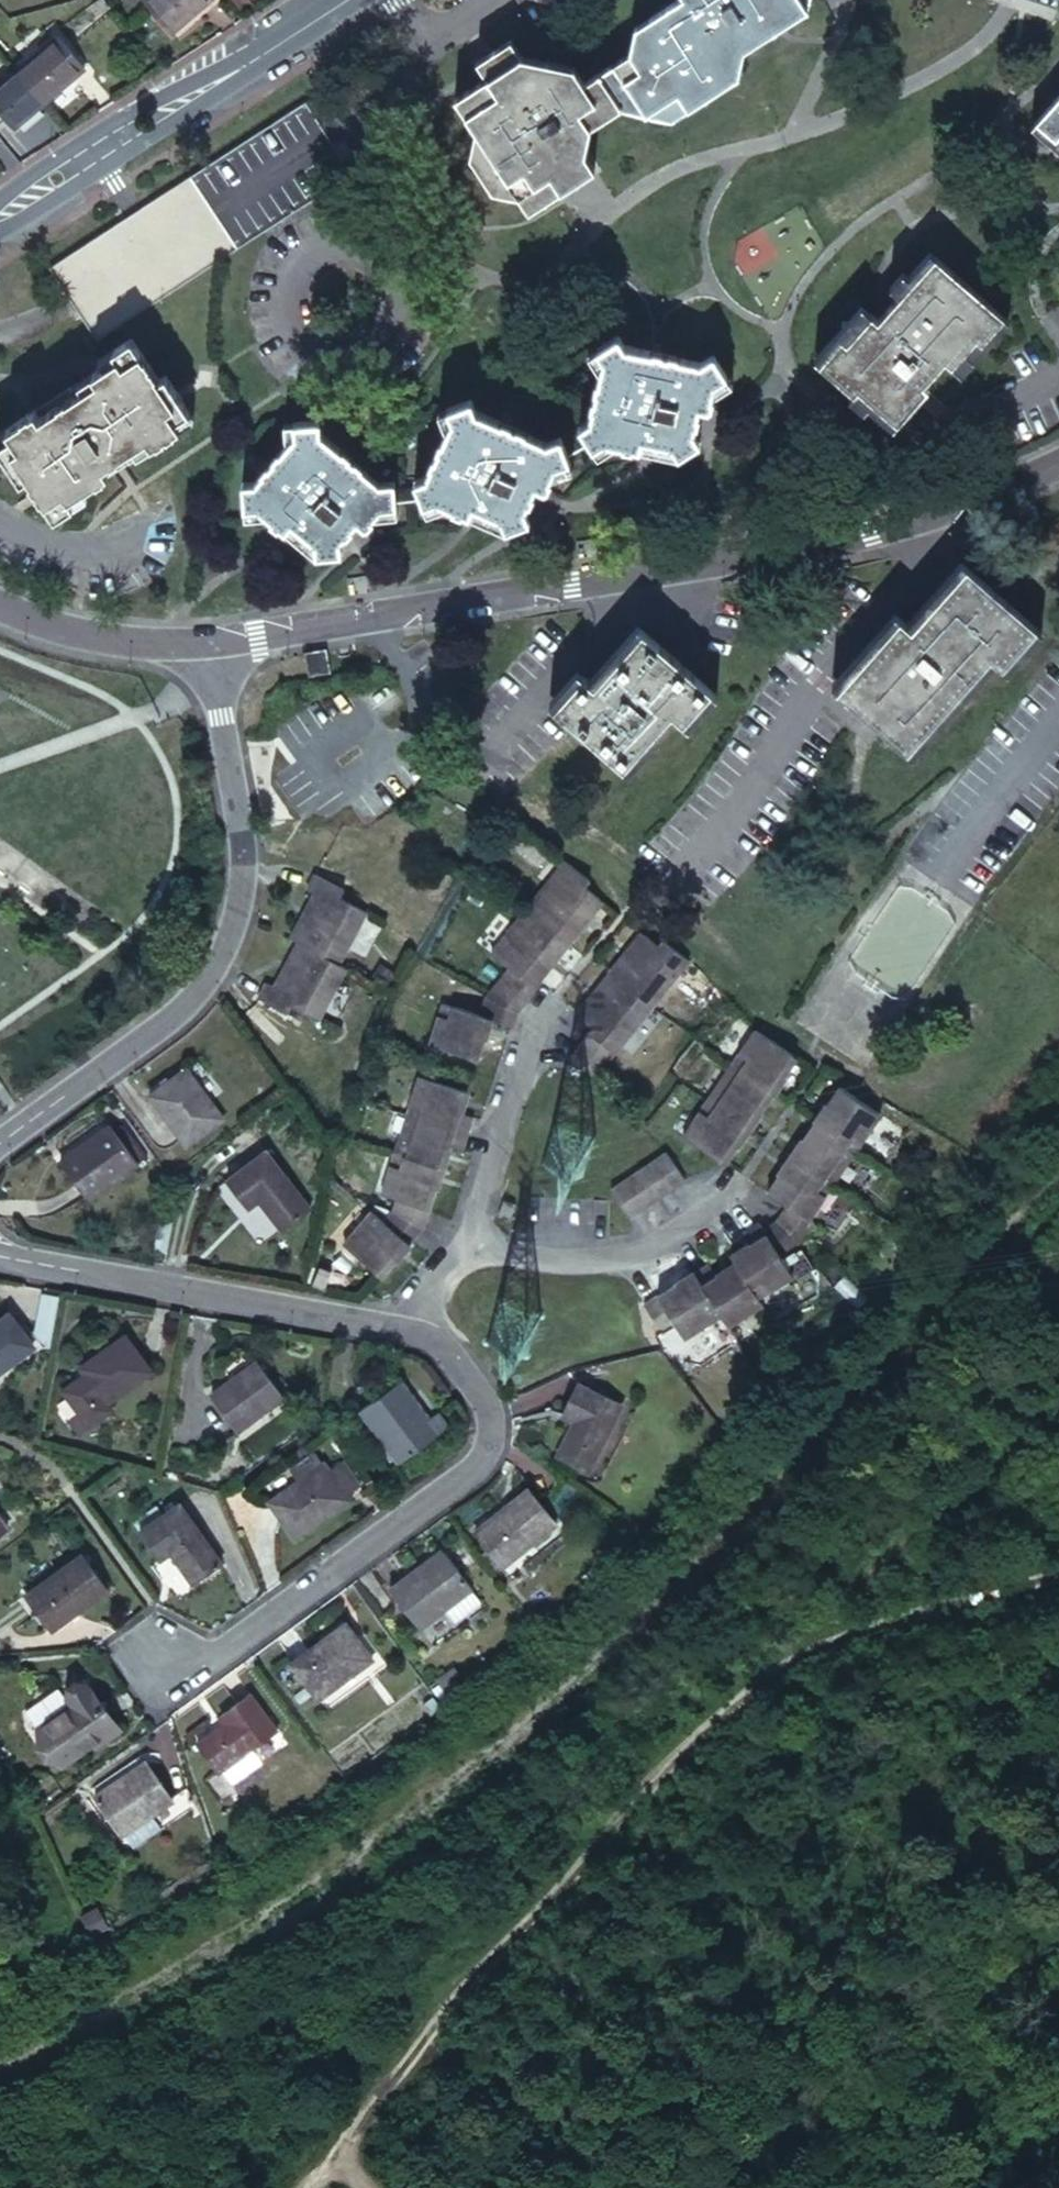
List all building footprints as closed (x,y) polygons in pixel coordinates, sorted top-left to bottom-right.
[(159,3),(184,36),(228,0),(163,0),(159,3)] [(588,71),(597,82),(615,104),(632,92),(643,108),(661,97),(673,115),(739,74),(725,51),(759,29),(766,37),(812,8),(807,0),(669,0),(653,10),(656,15),(643,23),(649,34),(588,71)] [(588,71),(581,75),(574,65),(557,76),(542,55),(519,70),(510,56),(519,50),(507,32),(470,55),(481,74),(449,94),(476,139),(470,144),(492,181),(501,176),(525,213),(592,171),(579,150),(572,155),(561,137),(615,104),(597,82),(588,71)] [(55,103),(96,69),(70,38),(28,72),(55,103)] [(6,127),(16,119),(25,128),(55,103),(28,72),(0,95),(0,119),(6,127)] [(940,295),(905,351),(892,347),(865,383),(856,376),(835,405),(920,465),(949,424),(944,420),(962,397),(973,405),(992,379),(998,382),(1020,352),(940,295)] [(632,336),(609,351),(616,361),(603,422),(594,429),(609,450),(619,444),(657,451),(659,442),(689,448),(696,459),(718,443),(712,431),(717,409),(725,410),(732,384),(744,376),(729,354),(715,363),(638,346),(632,336)] [(21,419),(5,429),(17,447),(10,451),(29,481),(28,482),(33,490),(35,489),(36,491),(34,492),(39,500),(41,499),(45,504),(61,493),(67,500),(95,481),(96,482),(104,478),(103,476),(106,474),(102,467),(109,463),(110,464),(118,459),(117,457),(145,439),(150,446),(156,442),(156,443),(163,439),(163,438),(166,436),(167,437),(174,432),(173,431),(179,428),(167,410),(174,405),(154,375),(155,374),(151,367),(149,368),(148,364),(149,364),(144,356),(143,358),(139,351),(121,363),(116,356),(91,373),(94,379),(64,400),(64,398),(56,403),(57,404),(38,417),(34,410),(28,413),(27,412),(20,417),(21,419)] [(484,398),(458,408),(462,419),(436,475),(425,480),(435,504),(446,500),(481,516),(485,508),(514,520),(518,532),(543,522),(539,509),(550,488),(558,491),(570,467),(583,462),(574,438),(558,443),(487,409),(484,398)] [(326,419),(299,421),(300,433),(259,480),(248,482),(250,507),(262,506),(292,532),(298,525),(322,544),(322,557),(350,554),(350,540),(365,524),(372,529),(390,509),(404,508),(402,482),(386,483),(326,430),(326,419)] [(1014,660),(1044,621),(968,561),(919,621),(906,611),(847,682),(925,746),(1001,651),(1014,660)] [(651,633),(605,693),(593,684),(563,720),(635,780),(681,716),(688,721),(718,688),(651,633)] [(688,721),(696,729),(723,692),(718,688),(688,721)] [(491,1024),(514,994),(511,991),(533,962),(556,932),(553,930),(569,910),(553,898),(559,892),(531,871),(459,966),(478,980),(457,1008),(491,1024)] [(272,934),(261,956),(268,961),(312,981),(339,929),(312,914),(315,907),(285,893),(277,909),(283,913),(291,917),(280,938),(272,934)] [(283,913),(272,934),(280,938),(291,917),(283,913)] [(560,1041),(541,1067),(569,1088),(588,1064),(661,970),(632,948),(628,953),(610,939),(547,1022),(561,1033),(557,1038),(560,1041)] [(239,1001),(231,1017),(262,1033),(265,1024),(293,1038),(318,985),(312,981),(268,961),(257,982),(265,986),(253,1008),(246,1003),(239,1001)] [(265,986),(257,982),(246,1003),(253,1008),(265,986)] [(485,1040),(491,1024),(457,1008),(451,1028),(414,1018),(403,1059),(453,1074),(464,1031),(485,1040)] [(769,1063),(725,1034),(655,1141),(700,1170),(769,1063)] [(168,1085),(128,1114),(165,1168),(205,1138),(168,1085)] [(809,1088),(740,1197),(761,1210),(785,1224),(854,1117),(809,1088)] [(394,1089),(379,1135),(432,1151),(445,1155),(452,1130),(439,1126),(445,1105),(394,1089)] [(407,1231),(432,1151),(379,1135),(357,1208),(373,1213),(369,1224),(404,1240),(407,1231)] [(91,1151),(33,1190),(62,1233),(120,1194),(91,1151)] [(641,1158),(611,1177),(633,1208),(661,1187),(641,1158)] [(611,1177),(585,1196),(607,1226),(633,1208),(611,1177)] [(255,1194),(179,1185),(173,1238),(207,1243),(210,1228),(250,1234),(255,1194)] [(785,1224),(761,1210),(751,1225),(739,1232),(759,1263),(781,1248),(792,1230),(785,1224)] [(486,1229),(490,1214),(480,1211),(476,1226),(486,1229)] [(390,1257),(404,1240),(369,1224),(362,1234),(349,1224),(322,1257),(362,1292),(390,1257)] [(759,1263),(739,1232),(735,1226),(719,1237),(726,1247),(706,1260),(710,1267),(733,1300),(735,1303),(770,1280),(759,1263)] [(733,1300),(710,1267),(691,1278),(686,1270),(671,1278),(698,1321),(733,1300)] [(698,1321),(671,1278),(634,1301),(621,1310),(640,1341),(653,1332),(661,1343),(698,1321)] [(15,1365),(0,1344),(0,1376),(15,1365)] [(106,1348),(57,1386),(65,1396),(43,1412),(60,1435),(71,1449),(94,1431),(89,1424),(136,1388),(106,1348)] [(245,1378),(201,1410),(226,1446),(270,1414),(245,1378)] [(383,1393),(343,1421),(384,1476),(432,1439),(421,1424),(410,1431),(383,1393)] [(552,1439),(532,1469),(565,1489),(602,1429),(559,1402),(541,1431),(552,1439)] [(71,1449),(60,1435),(49,1444),(60,1457),(71,1449)] [(308,1474),(255,1512),(280,1549),(333,1511),(308,1474)] [(11,1525),(0,1509),(0,1534),(11,1525)] [(508,1513),(453,1550),(477,1588),(532,1552),(508,1513)] [(157,1515),(120,1542),(141,1571),(150,1564),(173,1594),(202,1574),(157,1515)] [(63,1567),(11,1604),(35,1639),(88,1601),(63,1567)] [(422,1569),(369,1608),(401,1650),(451,1611),(422,1569)] [(324,1646),(271,1685),(295,1721),(350,1681),(324,1646)] [(63,1725),(27,1749),(56,1788),(84,1767),(82,1761),(109,1742),(79,1699),(57,1715),(63,1725)] [(207,1740),(178,1762),(199,1792),(256,1749),(231,1712),(203,1732),(207,1740)] [(134,1780),(85,1816),(111,1852),(159,1816),(134,1780)]
